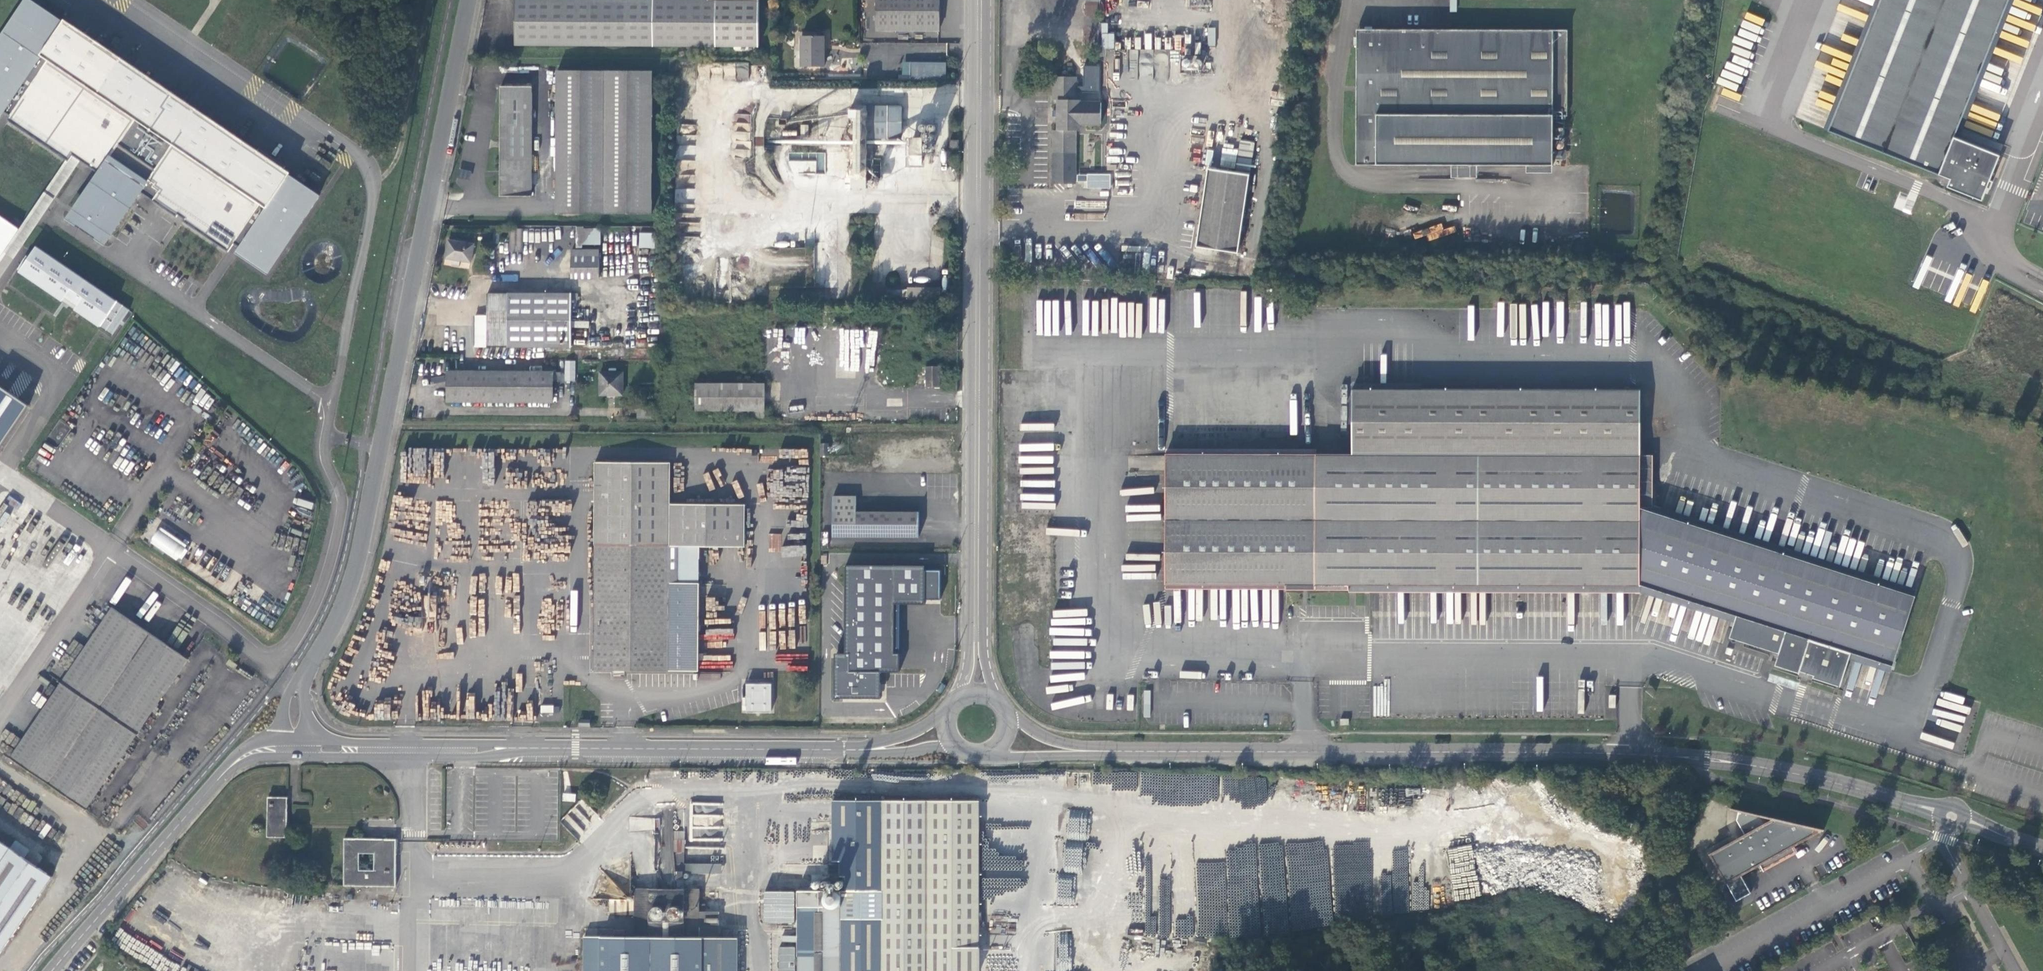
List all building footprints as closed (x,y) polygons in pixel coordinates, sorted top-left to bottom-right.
[(516,45),(759,46),(759,0),(516,0),(516,45)] [(877,30),(939,30),(939,0),(877,0),(877,30)] [(1982,201),(1987,188),(1990,190),(1993,181),(1990,180),(2000,155),(1955,137),(2009,0),(1880,0),(1828,131),(1950,179),(1947,187),(1982,201)] [(305,203),(312,207),(318,199),(288,178),(292,173),(64,18),(60,25),(24,1),(3,32),(10,36),(0,50),(0,115),(68,162),(73,155),(98,173),(74,209),(112,235),(130,209),(133,204),(141,192),(177,216),(178,214),(185,219),(183,221),(228,251),(234,243),(241,247),(238,251),(269,272),(292,238),(285,233),(305,203)] [(1356,43),(1356,45),(1356,165),(1553,165),(1553,159),(1553,150),(1553,116),(1567,115),(1568,29),(1372,29),(1364,29),(1356,29),(1356,37),(1356,43)] [(801,66),(825,67),(825,36),(801,36),(801,66)] [(947,80),(947,62),(911,62),(911,79),(947,80)] [(749,79),(749,67),(707,67),(707,79),(749,79)] [(558,70),(557,213),(652,214),(653,71),(558,70)] [(1075,100),(1075,77),(1054,76),(1054,99),(1058,99),(1058,130),(1054,130),(1054,183),(1075,183),(1075,130),(1080,130),(1080,124),(1101,124),(1101,102),(1080,102),(1080,100),(1075,100)] [(501,86),(500,196),(532,196),(533,86),(501,86)] [(866,188),(867,138),(902,138),(902,106),(852,106),(851,188),(866,188)] [(907,166),(921,166),(922,138),(908,137),(907,166)] [(959,140),(950,140),(950,148),(959,148),(959,140)] [(1238,253),(1250,174),(1255,142),(1241,140),(1236,172),(1208,168),(1196,247),(1238,253)] [(1563,150),(1553,150),(1553,159),(1564,159),(1563,150)] [(1101,187),(1101,172),(1078,172),(1078,187),(1101,187)] [(16,231),(0,220),(0,255),(16,231)] [(576,227),(575,245),(600,245),(600,228),(576,227)] [(639,247),(653,248),(653,232),(639,232),(639,247)] [(453,259),(460,260),(471,262),(474,244),(448,240),(445,258),(453,259)] [(130,311),(38,248),(21,273),(62,301),(64,299),(77,307),(75,311),(112,336),(130,311)] [(599,278),(599,250),(572,250),(572,278),(599,278)] [(941,287),(908,287),(908,299),(941,299),(941,287)] [(1109,322),(1112,290),(1084,287),(1082,303),(1092,304),(1090,320),(1109,322)] [(571,347),(572,293),(488,293),(488,315),(475,315),(475,347),(571,347)] [(575,361),(565,360),(564,381),(575,381),(575,361)] [(940,366),(926,366),(927,387),(940,387),(940,366)] [(553,381),(553,372),(448,371),(448,401),(553,402),(553,381)] [(561,372),(553,372),(553,381),(561,381),(561,372)] [(623,395),(623,372),(600,372),(600,395),(623,395)] [(735,410),(765,410),(765,383),(696,383),(696,410),(735,410)] [(27,406),(0,388),(0,446),(27,406)] [(1736,616),(1734,622),(1728,638),(1778,654),(1774,666),(1799,674),(1799,671),(1812,676),(1812,678),(1840,688),(1849,659),(1851,653),(1892,667),(1915,596),(1640,507),(1641,455),(1641,390),(1422,389),(1353,389),(1352,454),(1317,453),(1166,453),(1166,584),(1640,585),(1736,616)] [(638,418),(651,418),(651,408),(638,408),(638,418)] [(1653,455),(1641,455),(1640,507),(1915,596),(1917,589),(1653,504),(1653,455)] [(614,670),(625,670),(699,670),(700,583),(679,583),(679,546),(700,546),(707,546),(707,534),(745,534),(746,504),(671,503),(671,463),(595,462),(593,669),(614,670)] [(833,537),(856,537),(856,511),(857,496),(833,496),(833,537)] [(856,511),(856,537),(920,537),(920,512),(856,511)] [(149,542),(178,562),(188,546),(159,527),(149,542)] [(745,547),(745,534),(707,534),(707,546),(745,547)] [(700,583),(700,546),(679,546),(679,583),(700,583)] [(1640,592),(1734,622),(1736,616),(1640,585),(1166,584),(1165,589),(1350,589),(1349,591),(1640,592)] [(895,599),(842,598),(842,674),(894,674),(895,599)] [(13,756),(84,806),(183,661),(114,612),(13,756)] [(1890,672),(1892,667),(1851,653),(1849,659),(1890,672)] [(743,712),(771,713),(772,684),(744,683),(743,712)] [(562,801),(575,802),(575,794),(563,793),(562,801)] [(287,837),(288,797),(268,796),(267,837),(287,837)] [(833,800),(833,831),(848,831),(848,876),(848,890),(822,890),(798,890),(798,970),(979,970),(980,800),(883,800),(833,800)] [(723,804),(691,801),(688,843),(712,844),(713,837),(718,837),(719,829),(722,829),(723,804)] [(1824,829),(1731,808),(1730,809),(1738,811),(1736,820),(1745,835),(1710,854),(1736,900),(1736,901),(1751,893),(1751,892),(1750,892),(1744,881),(1740,874),(1759,864),(1763,870),(1770,866),(1770,865),(1767,860),(1792,845),(1816,832),(1814,831),(1815,828),(1823,830),(1824,829)] [(1078,828),(1079,811),(1071,811),(1071,827),(1078,828)] [(718,911),(700,911),(700,888),(685,888),(685,872),(685,864),(685,831),(676,831),(676,888),(635,888),(635,898),(609,899),(609,914),(635,914),(635,935),(581,935),(581,970),(737,970),(737,936),(719,936),(718,911)] [(848,831),(833,831),(833,861),(841,861),(841,876),(848,876),(848,831)] [(396,886),(396,838),(344,838),(344,886),(396,886)] [(51,878),(0,843),(0,955),(51,878)] [(1767,860),(1770,865),(1795,851),(1792,845),(1767,860)] [(1450,851),(1452,899),(1479,898),(1478,888),(1464,889),(1463,880),(1456,880),(1456,874),(1472,873),(1472,865),(1457,866),(1456,850),(1450,851)] [(685,864),(685,872),(722,872),(722,864),(685,864)] [(838,876),(823,876),(822,887),(838,887),(838,876)] [(1377,903),(1391,902),(1390,891),(1377,892),(1377,903)] [(785,905),(759,905),(759,915),(771,915),(771,918),(786,918),(785,905)] [(1891,906),(1884,910),(1886,915),(1894,910),(1891,906)] [(156,911),(153,917),(163,924),(167,918),(156,911)] [(1194,920),(1176,918),(1174,936),(1192,938),(1194,920)]
